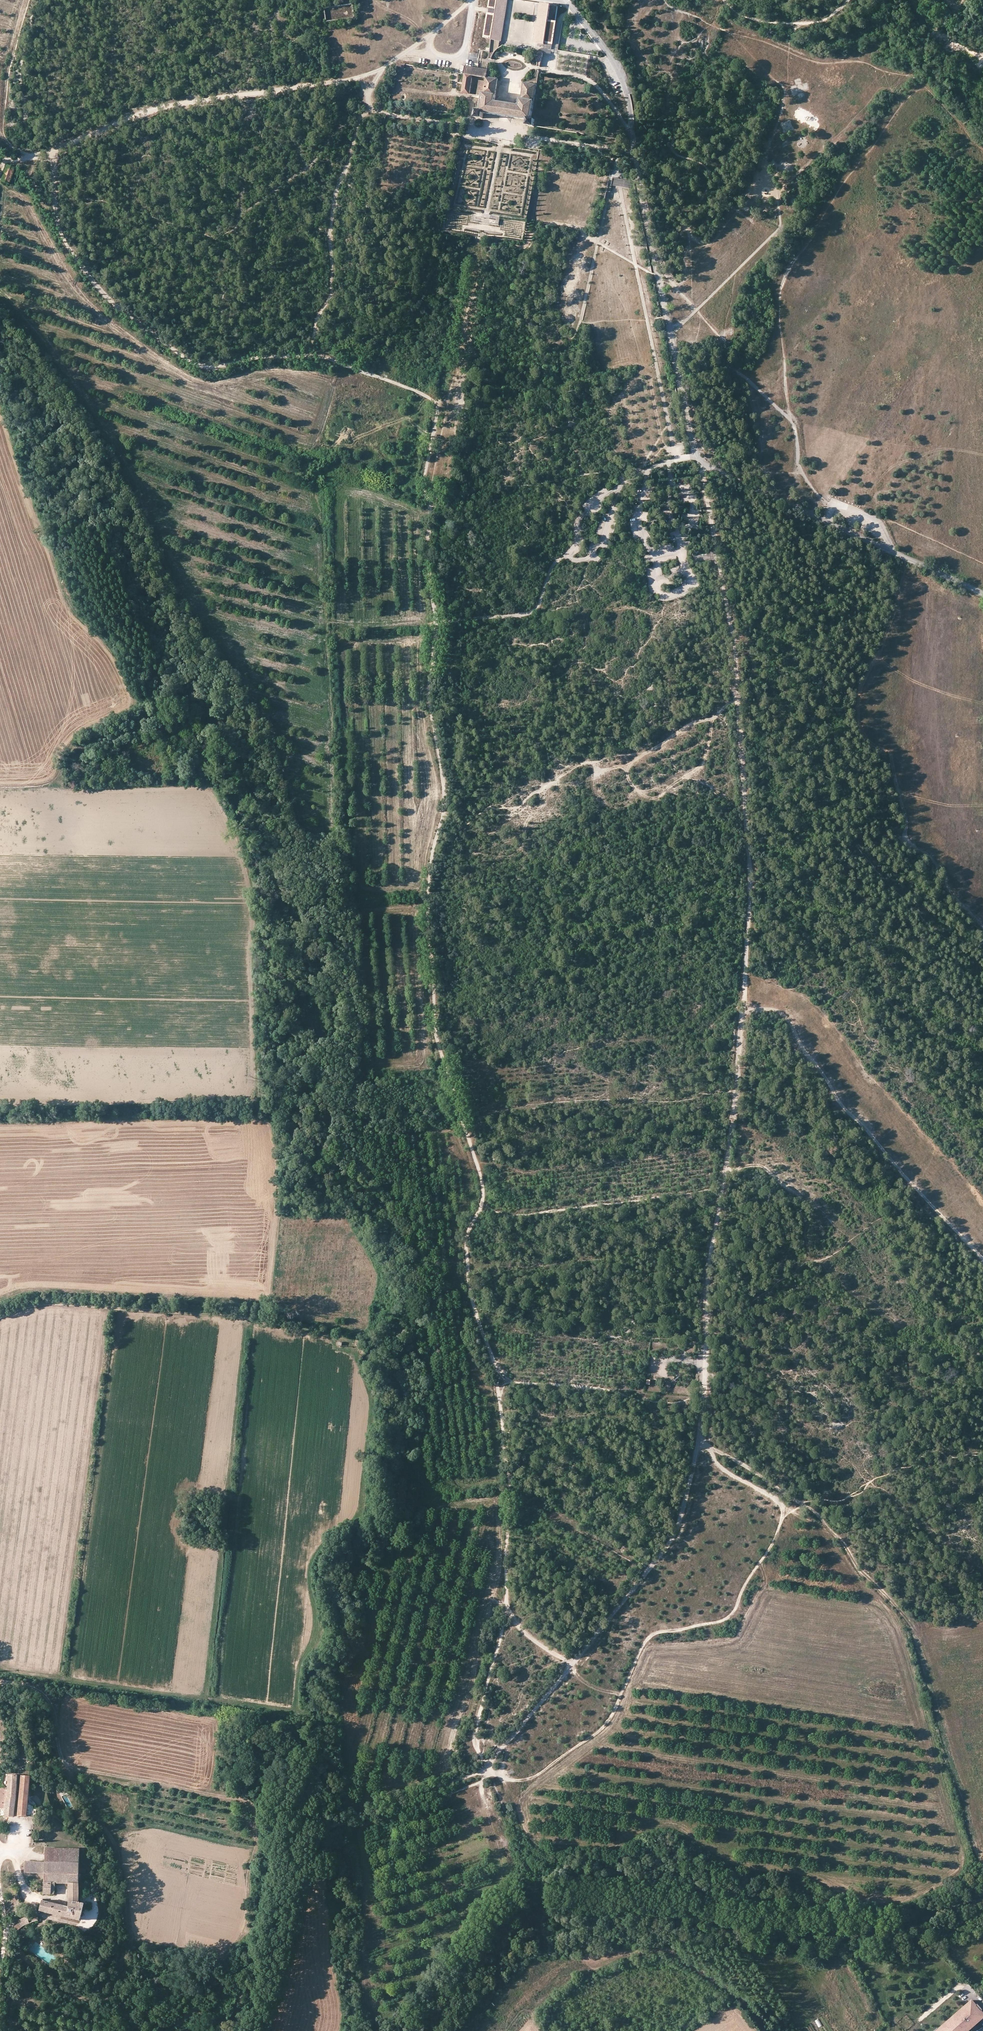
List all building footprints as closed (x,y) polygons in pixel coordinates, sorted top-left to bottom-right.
[(500,41),(508,0),(492,0),(490,6),(497,7),(496,14),(489,13),(485,36),(492,37),(492,39),(500,41)] [(514,7),(516,7),(517,0),(508,0),(507,17),(510,18),(510,12),(513,12),(514,7)] [(355,18),(352,4),(324,9),(326,23),(355,18)] [(550,43),(553,44),(558,7),(552,6),(542,5),(540,17),(539,25),(538,29),(536,44),(538,44),(545,45),(545,43),(550,43)] [(545,43),(545,45),(538,44),(538,52),(552,54),(553,44),(550,43),(545,43)] [(488,70),(467,67),(466,74),(463,93),(471,94),(474,76),(486,77),(488,78),(488,70)] [(521,100),(520,106),(496,102),(497,96),(497,95),(499,80),(497,79),(488,78),(486,77),(486,82),(480,81),(477,95),(483,96),(481,111),(477,111),(477,113),(476,118),(483,119),(484,114),(528,121),(527,126),(534,127),(535,123),(535,120),(533,119),(532,118),(540,72),(540,71),(537,70),(536,74),(535,76),(532,79),(529,81),(525,82),(522,99),(521,100)] [(806,92),(805,84),(790,86),(791,93),(806,92)] [(3,182),(10,185),(14,175),(17,176),(19,170),(8,166),(3,182)] [(624,186),(633,188),(634,181),(613,177),(612,184),(624,186)] [(190,713),(185,715),(187,718),(191,716),(192,717),(197,714),(194,709),(189,712),(190,713)] [(194,724),(190,732),(198,735),(202,728),(194,724)] [(8,1774),(7,1789),(1,1788),(0,1793),(0,1807),(6,1808),(5,1815),(8,1816),(14,1816),(18,1774),(8,1774)] [(21,1775),(18,1815),(36,1815),(36,1808),(33,1808),(33,1807),(33,1806),(32,1805),(31,1804),(30,1803),(29,1803),(28,1802),(30,1775),(21,1775)] [(25,1861),(25,1872),(44,1873),(79,1874),(80,1848),(45,1847),(45,1861),(25,1861)] [(78,1901),(79,1874),(44,1873),(44,1893),(54,1893),(55,1883),(69,1883),(69,1906),(42,1899),(40,1909),(80,1919),(84,1902),(78,1901)] [(19,1923),(11,1927),(14,1932),(18,1929),(21,1926),(29,1923),(27,1915),(18,1919),(19,1923)] [(970,1998),(933,2030),(963,2030),(964,2030),(978,2018),(982,2014),(982,2013),(970,1998)]
